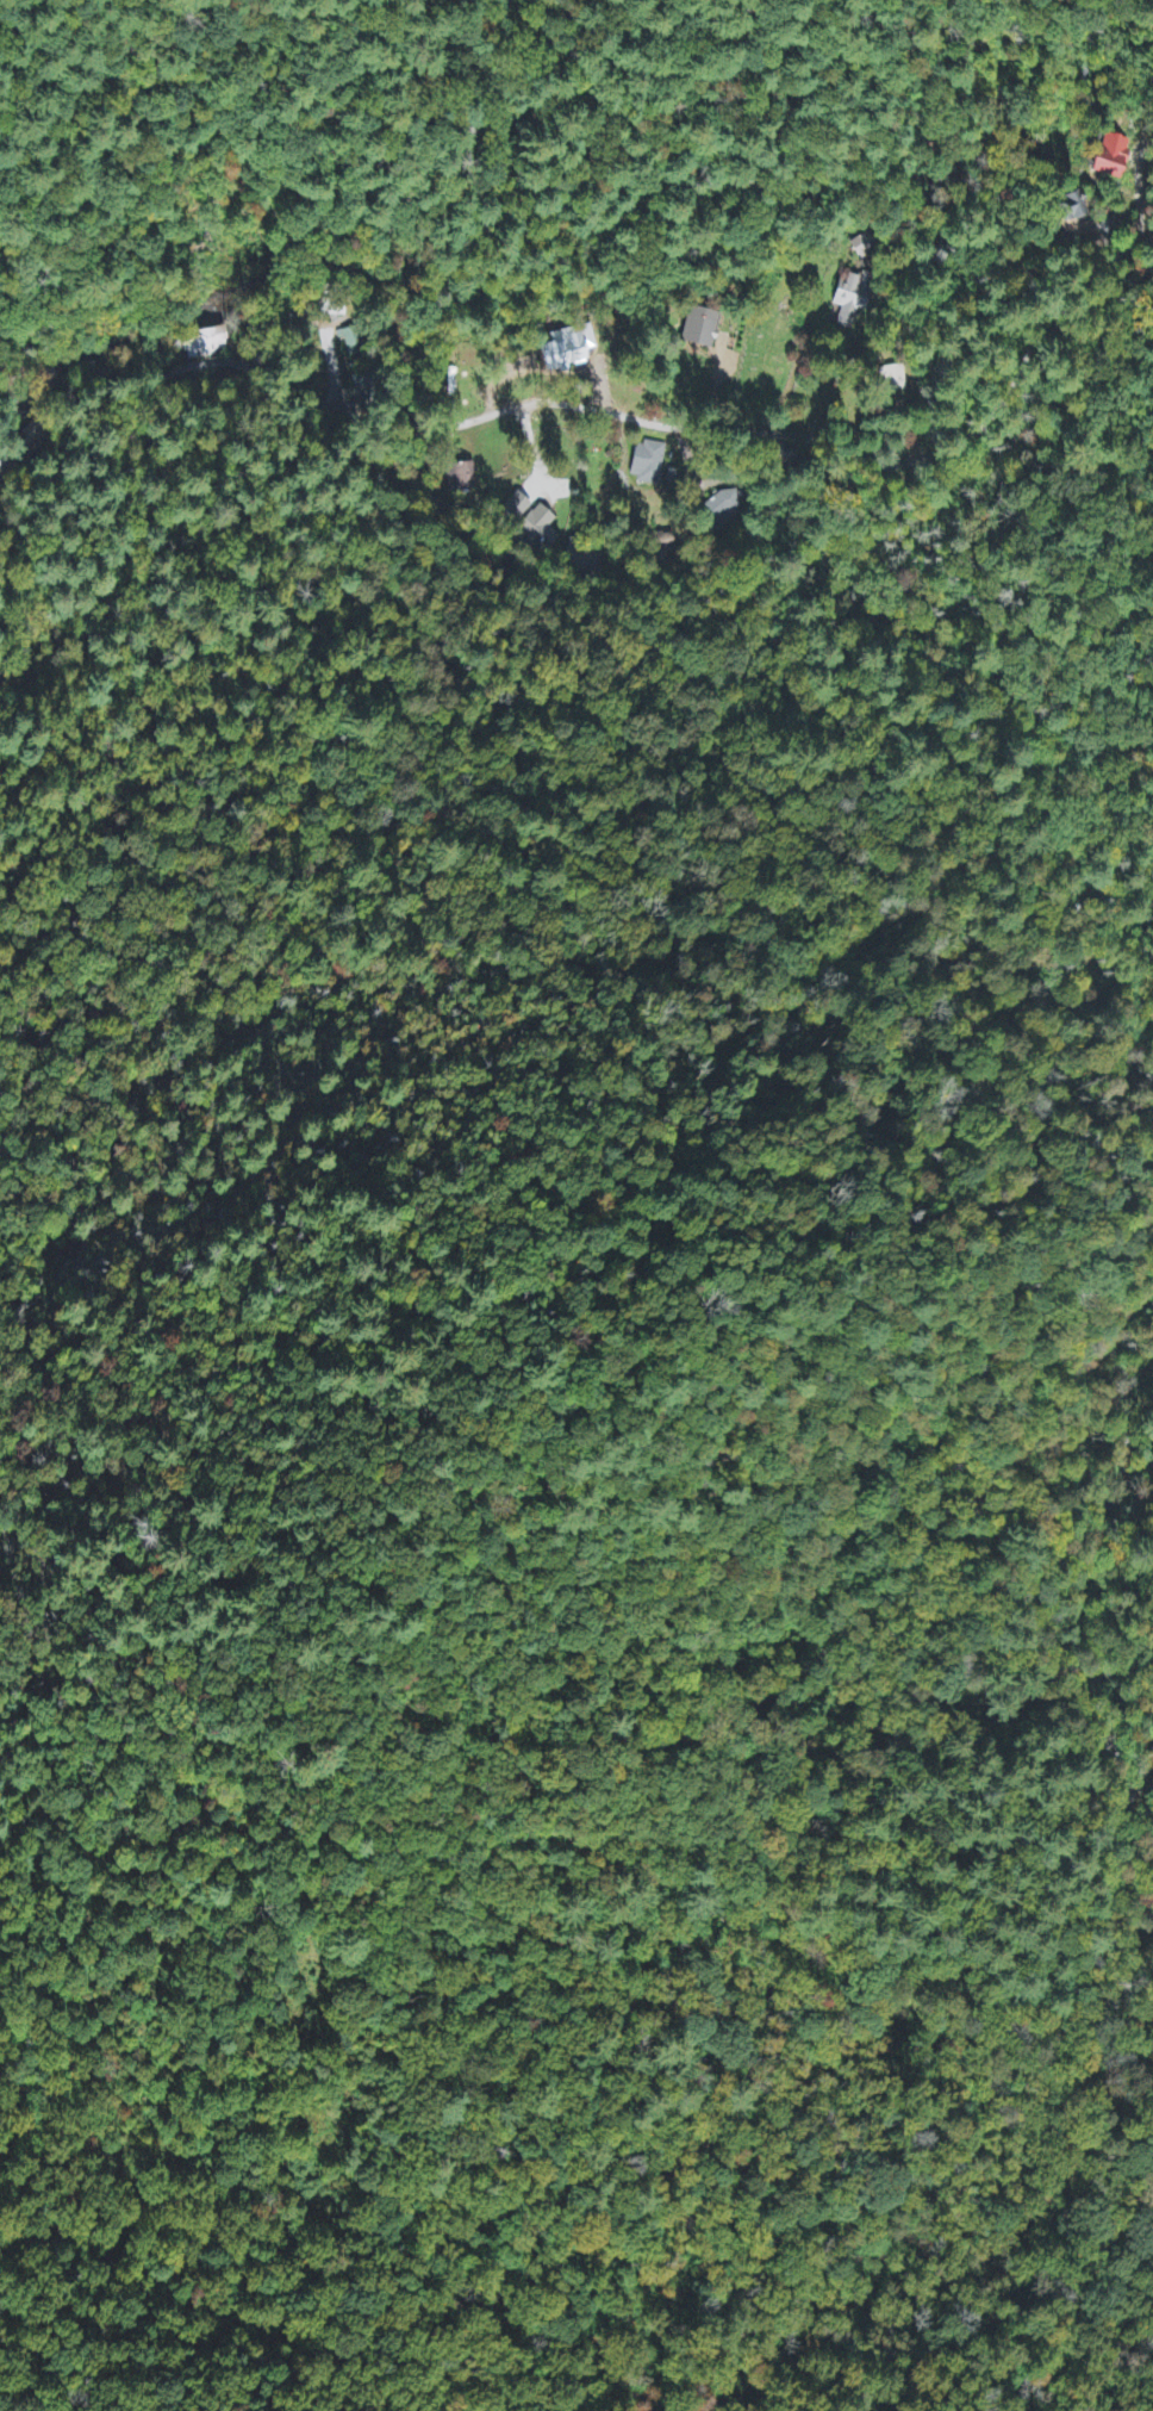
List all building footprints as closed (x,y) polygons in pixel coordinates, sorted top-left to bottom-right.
[(1130,143),(1101,133),(1088,173),(1118,183),(1130,143)] [(1062,224),(1088,217),(1081,192),(1055,200),(1062,224)] [(849,247),(861,261),(875,250),(864,236),(849,247)] [(837,327),(853,331),(859,310),(867,312),(875,281),(848,274),(845,284),(838,283),(832,306),(842,308),(837,327)] [(721,316),(690,307),(680,342),(711,351),(721,316)] [(540,347),(544,373),(588,365),(586,353),(597,351),(592,326),(550,334),(552,345),(540,347)] [(340,332),(347,357),(363,352),(355,327),(340,332)] [(182,343),(185,361),(229,354),(224,328),(197,333),(199,340),(182,343)] [(883,396),(908,393),(904,365),(880,368),(883,396)] [(660,486),(665,446),(635,443),(630,482),(660,486)] [(476,492),(472,464),(446,467),(449,495),(476,492)]
